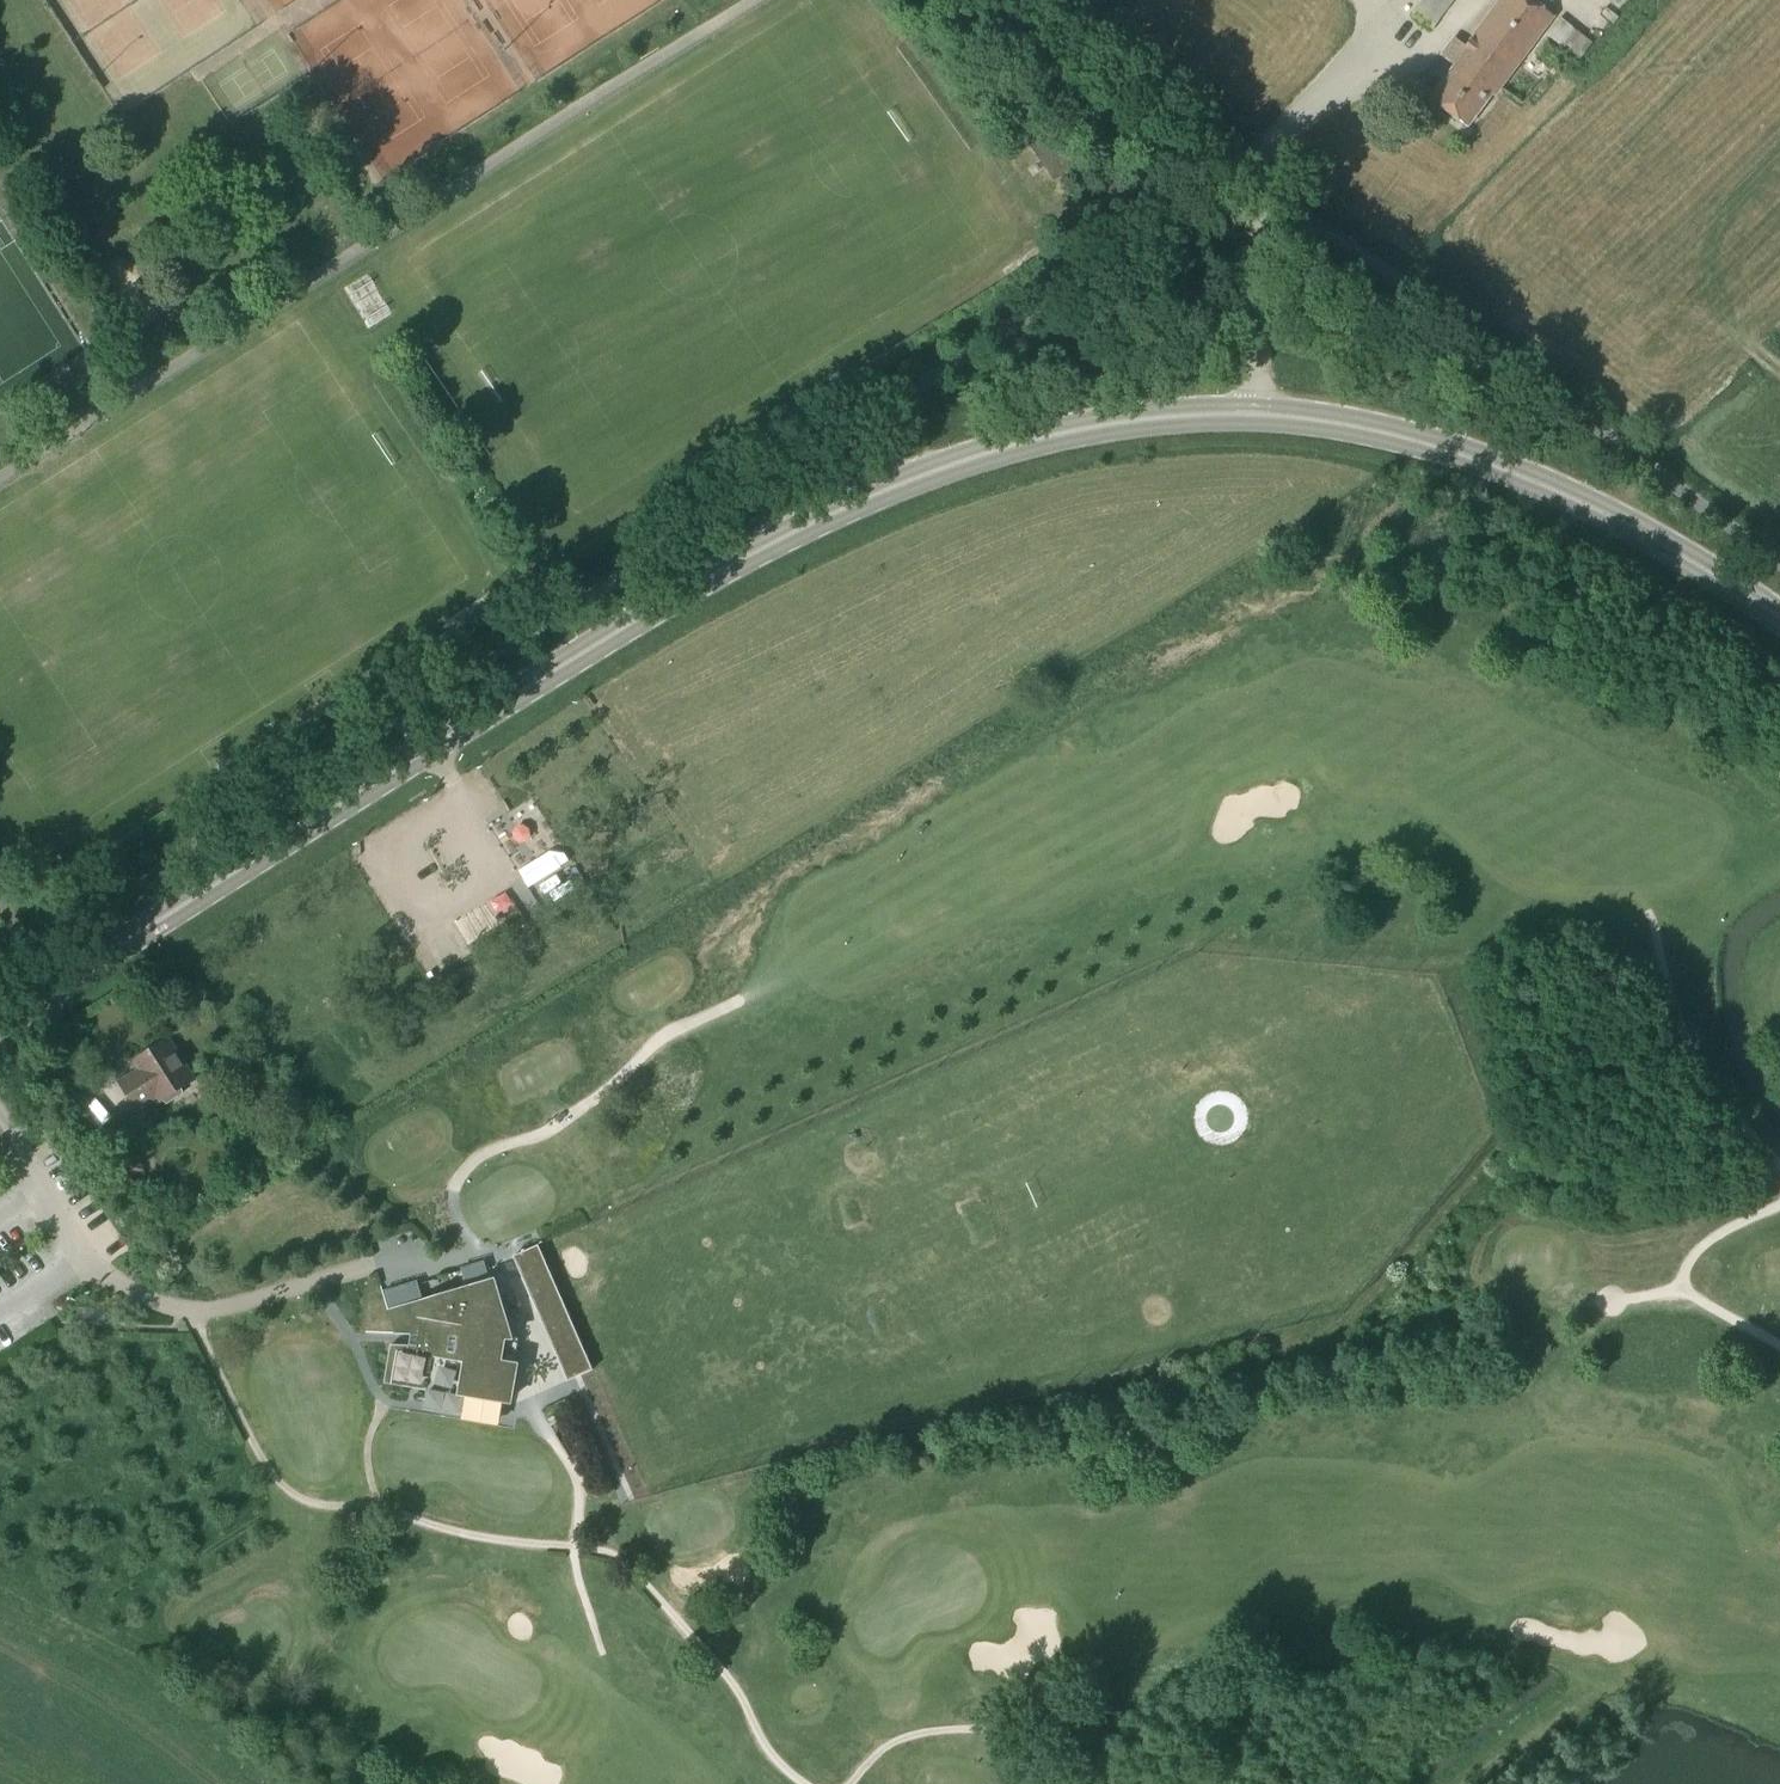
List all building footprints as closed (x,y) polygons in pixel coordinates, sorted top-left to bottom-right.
[(1454,0),(1424,0),(1413,15),(1433,30),(1454,0)] [(1557,20),(1531,0),(1506,0),(1469,50),(1458,41),(1445,58),(1456,67),(1432,100),(1469,128),(1494,95),(1496,97),(1557,20)] [(1592,44),(1561,19),(1547,36),(1561,47),(1564,43),(1581,57),(1592,44)] [(1075,167),(1051,133),(1029,148),(1053,182),(1075,167)] [(181,1089),(194,1081),(168,1041),(135,1062),(141,1071),(140,1077),(134,1075),(120,1084),(137,1110),(158,1097),(161,1102),(163,1100),(167,1104),(183,1094),(181,1089)] [(108,1139),(134,1180),(144,1173),(130,1151),(138,1146),(127,1128),(108,1139)] [(545,1251),(520,1261),(575,1386),(597,1376),(545,1251)] [(461,1272),(466,1289),(490,1282),(488,1277),(485,1265),(461,1272)] [(391,1346),(385,1383),(428,1391),(426,1401),(467,1408),(469,1388),(486,1391),(484,1400),(504,1403),(510,1364),(514,1340),(488,1339),(495,1299),(490,1282),(466,1289),(425,1301),(389,1312),(395,1335),(411,1336),(409,1347),(391,1346)] [(420,1284),(384,1294),(389,1312),(425,1301),(420,1284)]
